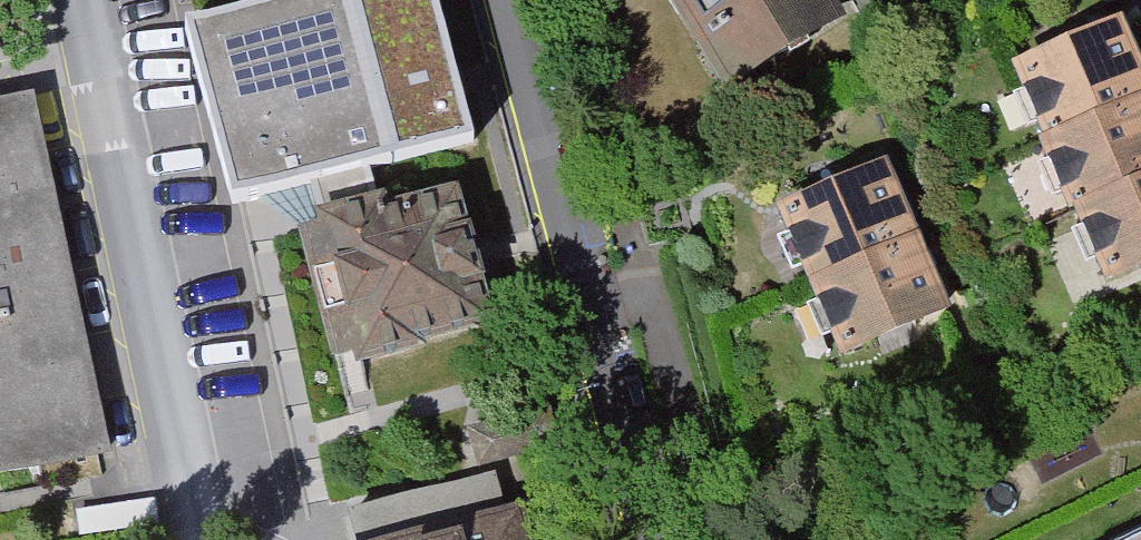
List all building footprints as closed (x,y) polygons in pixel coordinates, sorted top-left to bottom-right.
[(408,0),(229,0),(181,12),(228,201),(248,196),(311,180),(321,220),(375,206),(365,167),(445,147),(408,0)] [(721,92),(830,25),(814,0),(664,0),(721,92)] [(1140,101),(1140,60),(1125,23),(1024,65),(1055,138),(1140,101)] [(0,98),(0,475),(108,451),(28,92),(0,98)] [(1055,138),(1049,140),(1078,210),(1085,208),(1140,184),(1140,101),(1055,138)] [(819,285),(919,241),(888,170),(788,214),(819,285)] [(499,319),(465,184),(375,206),(321,220),(300,225),(334,360),(499,319)] [(1085,208),(1116,280),(1140,270),(1140,184),(1085,208)] [(248,196),(228,201),(306,513),(326,508),(248,196)] [(951,313),(919,241),(819,285),(850,356),(951,313)] [(539,412),(471,428),(480,466),(548,449),(539,412)] [(526,497),(355,539),(537,539),(526,497)]
